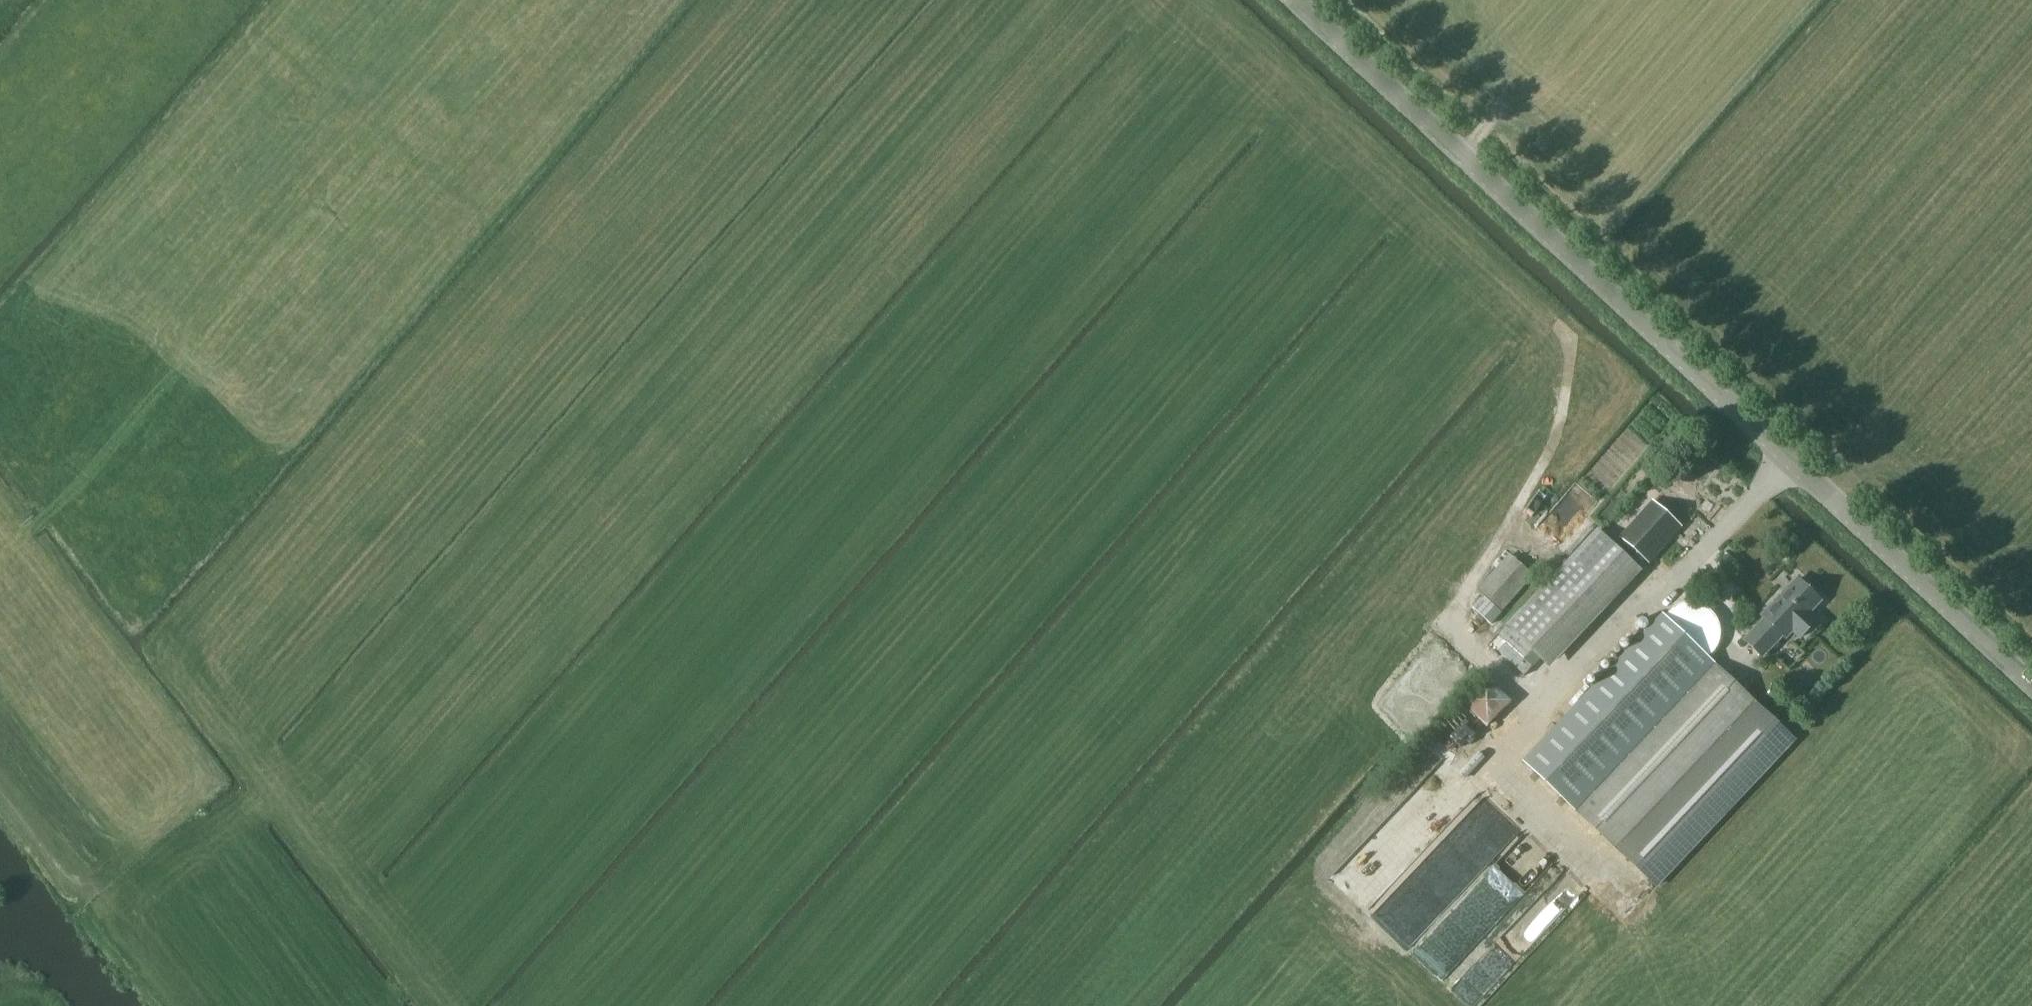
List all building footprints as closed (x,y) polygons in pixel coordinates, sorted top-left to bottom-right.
[(1681,527),(1653,501),(1620,536),(1649,562),(1681,527)] [(1598,528),(1508,625),(1546,660),(1636,564),(1598,528)] [(1502,609),(1533,575),(1512,555),(1480,589),(1502,609)] [(1766,618),(1745,639),(1763,656),(1784,635),(1787,637),(1793,631),(1800,637),(1817,619),(1810,613),(1821,601),(1797,579),(1763,615),(1766,618)] [(1715,665),(1577,812),(1657,886),(1795,740),(1715,665)] [(1488,724),(1514,700),(1490,675),(1464,698),(1488,724)]
